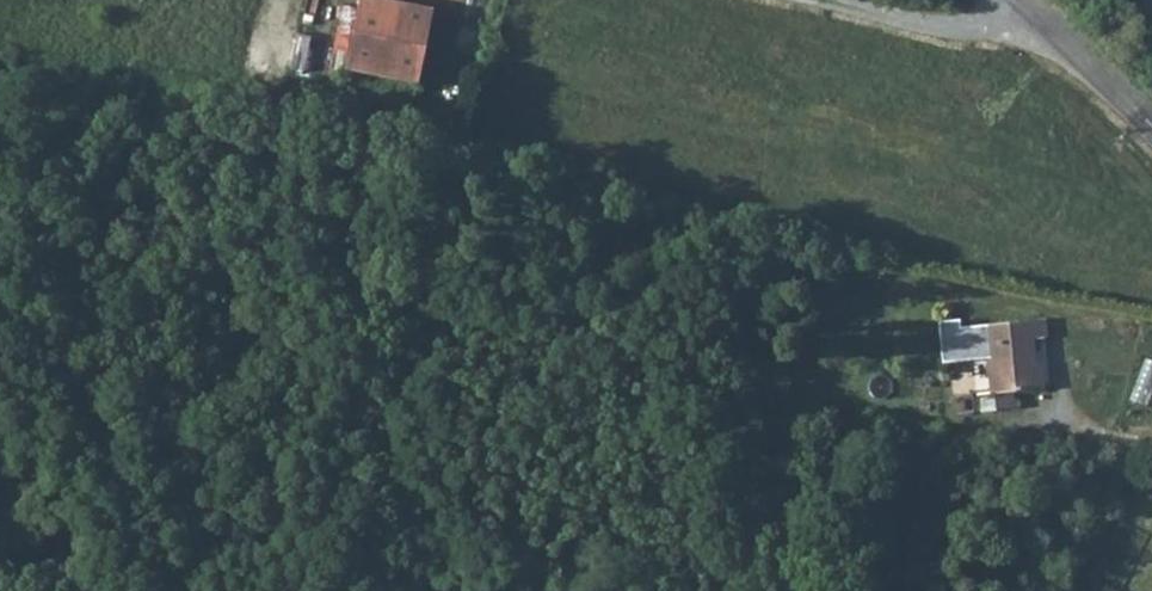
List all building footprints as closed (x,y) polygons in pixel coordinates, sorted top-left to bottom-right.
[(344,70),(419,83),(433,8),(391,0),(359,0),(344,70)] [(986,359),(990,393),(1046,389),(1044,365),(1036,366),(1034,337),(1047,336),(1046,322),(956,330),(954,320),(934,323),(938,365),(986,359)]
